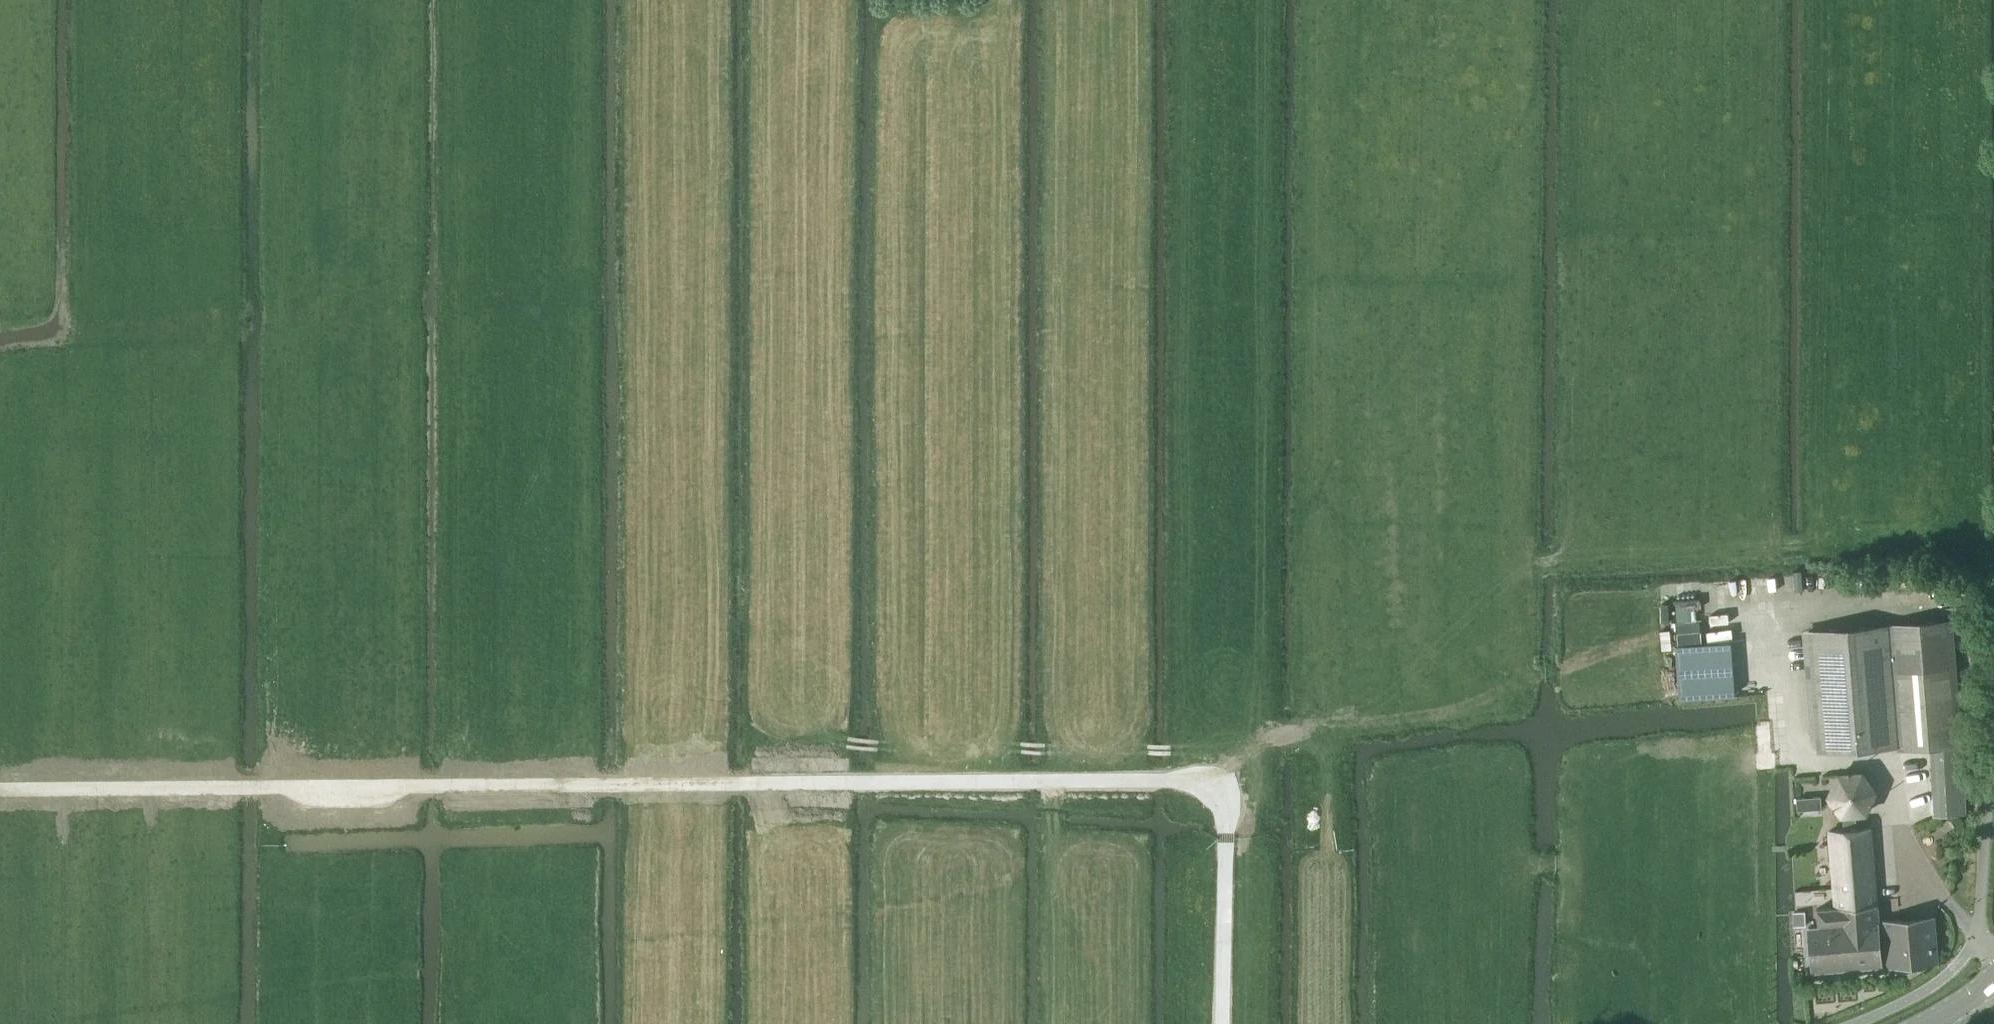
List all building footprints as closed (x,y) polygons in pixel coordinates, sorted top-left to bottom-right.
[(1941,813),(1966,811),(1949,619),(1808,631),(1818,751),(1898,744),(1898,748),(1935,745),(1941,813)] [(1701,643),(1700,631),(1677,632),(1677,644),(1701,643)] [(1865,813),(1875,791),(1862,772),(1838,773),(1828,796),(1842,815),(1865,813)] [(1835,908),(1818,909),(1819,926),(1857,922),(1860,967),(1882,965),(1877,899),(1871,827),(1829,831),(1835,907),(1835,908)] [(1888,965),(1936,961),(1933,917),(1885,921),(1888,965)] [(1819,926),(1808,926),(1812,971),(1860,967),(1857,922),(1819,926)]
